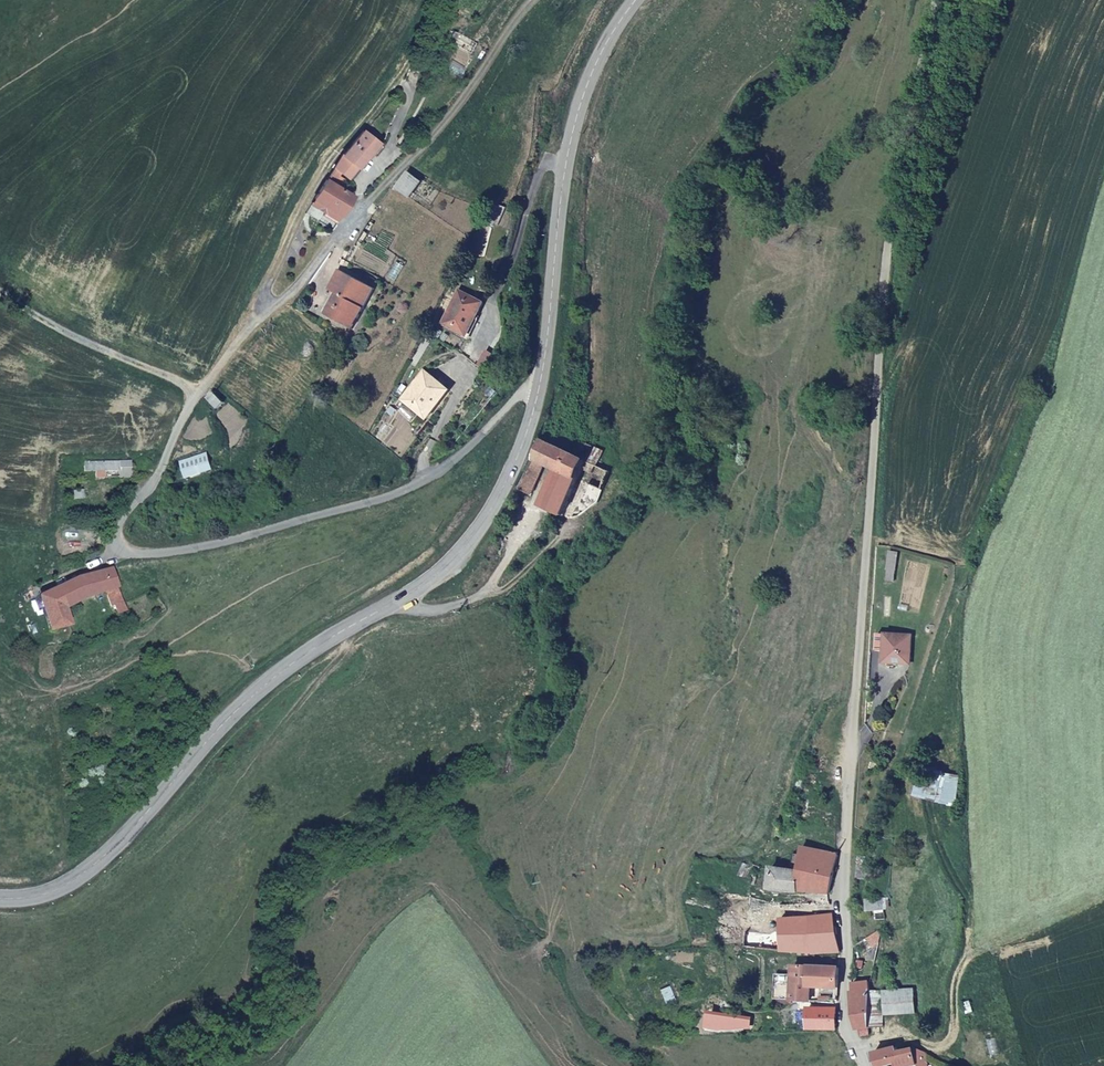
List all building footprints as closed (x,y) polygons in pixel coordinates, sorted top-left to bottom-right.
[(361,164),(380,141),(365,130),(340,157),(334,167),(352,180),(363,166),(361,164)] [(412,197),(421,179),(410,172),(399,191),(412,197)] [(335,226),(355,193),(330,178),(310,211),(335,226)] [(362,322),(379,293),(343,271),(331,290),(340,296),(328,314),(350,328),(357,318),(362,322)] [(466,336),(483,303),(456,289),(440,323),(466,336)] [(425,419),(447,390),(422,372),(401,400),(425,419)] [(226,403),(217,391),(210,397),(220,409),(226,403)] [(610,471),(585,461),(591,446),(579,442),(573,456),(540,444),(520,492),(533,496),(547,467),(555,471),(539,509),(561,517),(577,479),(584,482),(570,517),(580,512),(599,501),(610,471)] [(217,465),(209,453),(180,466),(186,478),(217,465)] [(133,477),(132,459),(84,464),(84,475),(121,471),(122,478),(133,477)] [(132,613),(115,572),(91,578),(97,597),(113,593),(123,616),(132,613)] [(97,597),(91,578),(63,586),(66,605),(97,597)] [(70,627),(66,605),(63,586),(40,594),(48,632),(70,627)] [(908,663),(910,635),(884,634),(883,662),(908,663)] [(828,893),(836,853),(800,848),(798,870),(771,868),(769,889),(783,893),(828,893)] [(758,933),(760,896),(747,896),(744,932),(758,933)] [(884,910),(882,898),(864,900),(866,913),(884,910)] [(837,946),(826,901),(778,904),(778,953),(829,954),(833,954),(837,953),(837,946)] [(757,951),(758,933),(744,932),(742,950),(757,951)] [(808,985),(837,986),(838,965),(791,965),(791,973),(790,998),(808,998),(808,985)] [(790,998),(791,973),(773,973),(772,997),(790,998)] [(872,1029),(869,1001),(871,984),(852,985),(853,1008),(857,1030),(872,1029)] [(671,1002),(669,989),(660,990),(663,1003),(671,1002)] [(913,1012),(911,991),(870,993),(869,1001),(872,1029),(885,1028),(884,1014),(913,1012)] [(832,1030),(834,1007),(806,1008),(806,1030),(832,1030)] [(900,1065),(913,1061),(908,1049),(907,1049),(898,1052),(893,1047),(870,1055),(873,1065),(900,1065)] [(919,1059),(918,1054),(908,1049),(913,1061),(919,1059)]
